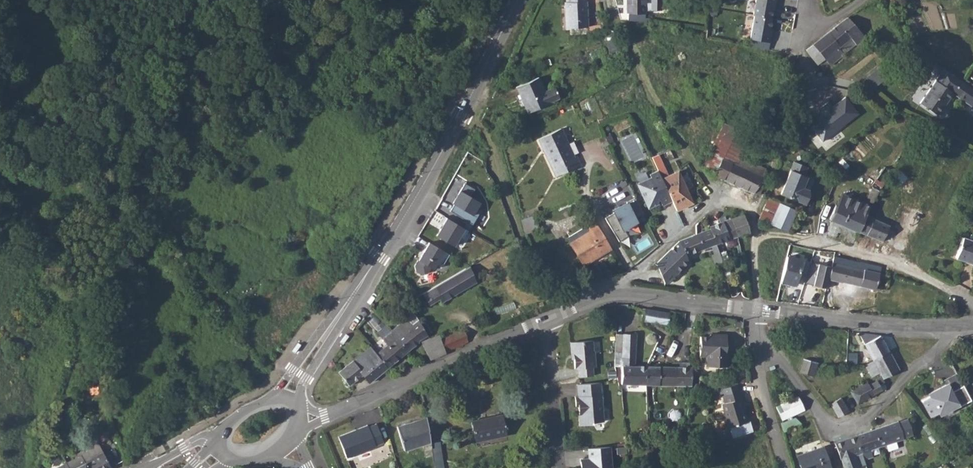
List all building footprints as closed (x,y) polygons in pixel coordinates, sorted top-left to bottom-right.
[(565,3),(566,28),(587,28),(586,0),(566,0),(566,3),(565,3)] [(628,20),(633,20),(645,22),(645,12),(651,12),(651,14),(662,13),(662,0),(626,0),(626,13),(628,14),(628,20)] [(750,14),(755,15),(768,17),(771,1),(772,1),(773,0),(752,0),(750,14)] [(768,17),(755,15),(751,38),(771,42),(772,34),(770,34),(773,18),(768,17)] [(805,50),(818,64),(824,59),(829,65),(854,44),(855,44),(864,37),(847,17),(805,50)] [(863,80),(872,90),(888,75),(879,66),(863,80)] [(949,71),(945,78),(941,75),(921,104),(939,116),(954,95),(972,108),(972,87),(964,81),(949,71)] [(537,77),(516,87),(527,112),(549,103),(549,102),(559,98),(554,87),(544,91),(537,77)] [(858,114),(845,97),(824,113),(816,103),(802,114),(823,141),(858,114)] [(574,157),(560,129),(538,139),(556,176),(580,165),(576,156),(574,157)] [(719,130),(702,164),(715,170),(713,175),(759,195),(764,179),(761,177),(765,169),(740,158),(736,166),(722,159),(733,137),(719,130)] [(806,167),(793,161),(780,194),(805,204),(809,194),(808,190),(802,187),(806,176),(803,175),(806,167)] [(689,165),(682,169),(695,190),(704,184),(696,171),(693,173),(689,165)] [(673,202),(658,171),(651,175),(652,178),(638,185),(649,210),(660,204),(659,202),(661,201),(664,207),(673,202)] [(478,207),(482,200),(471,195),(475,187),(464,181),(449,210),(474,223),(481,209),(478,207)] [(836,205),(830,219),(859,231),(865,215),(870,205),(842,193),(836,205)] [(682,201),(678,203),(686,218),(697,212),(688,194),(681,198),(682,201)] [(626,202),(627,204),(604,218),(618,242),(628,236),(624,229),(636,222),(634,218),(643,214),(635,198),(626,202)] [(767,198),(758,218),(770,224),(779,203),(767,198)] [(890,225),(883,242),(904,250),(921,213),(900,204),(890,225)] [(743,214),(730,219),(737,235),(749,231),(743,214)] [(865,215),(859,231),(883,242),(890,225),(865,215)] [(456,245),(466,226),(445,216),(436,235),(456,245)] [(730,219),(709,227),(709,228),(715,244),(737,235),(730,219)] [(611,248),(595,223),(587,228),(586,226),(566,238),(583,265),(611,248)] [(679,241),(656,263),(665,284),(688,261),(686,255),(715,244),(709,228),(679,241)] [(963,238),(956,257),(972,263),(972,241),(963,238)] [(429,275),(430,266),(445,267),(447,246),(421,244),(419,274),(429,275)] [(810,262),(803,260),(786,256),(781,281),(795,284),(799,272),(807,274),(810,262)] [(831,267),(828,279),(842,283),(842,282),(876,290),(881,267),(861,262),(860,263),(833,256),(831,267)] [(831,267),(811,261),(810,262),(807,274),(804,283),(826,289),(828,279),(831,267)] [(469,266),(413,298),(417,305),(426,300),(429,304),(439,299),(441,302),(476,282),(469,266)] [(625,306),(624,318),(632,319),(634,307),(625,306)] [(634,307),(632,319),(667,324),(667,322),(668,312),(634,307)] [(668,312),(667,322),(679,323),(680,311),(668,309),(668,312)] [(405,319),(390,331),(407,351),(418,342),(418,341),(427,335),(418,320),(411,325),(405,319)] [(773,340),(775,341),(776,341),(778,340),(779,339),(780,337),(780,335),(779,334),(778,333),(777,332),(779,332),(777,324),(767,325),(769,333),(770,334),(771,335),(771,336),(771,337),(771,338),(772,339),(773,340)] [(386,345),(375,353),(387,367),(407,351),(390,331),(385,335),(383,332),(379,335),(386,345)] [(879,335),(858,333),(874,361),(867,365),(866,365),(871,376),(879,371),(882,376),(882,377),(898,369),(879,335)] [(614,352),(614,360),(621,360),(621,366),(621,384),(646,385),(647,366),(635,366),(634,335),(622,334),(622,337),(621,353),(614,352)] [(706,336),(699,336),(698,355),(706,355),(706,366),(727,366),(727,355),(725,355),(725,334),(709,334),(706,336)] [(421,342),(429,359),(445,353),(439,337),(439,335),(421,342)] [(467,335),(444,341),(447,350),(470,343),(467,335)] [(593,353),(592,343),(570,344),(571,356),(573,355),(574,361),(574,370),(577,370),(578,378),(593,377),(592,369),(595,369),(594,353),(593,353)] [(369,346),(338,372),(348,384),(361,374),(368,382),(387,367),(375,353),(369,346)] [(803,359),(799,372),(813,376),(817,363),(803,359)] [(647,366),(646,385),(657,385),(658,367),(647,366)] [(658,367),(657,385),(690,386),(691,368),(658,367)] [(850,391),(850,392),(857,403),(881,390),(876,381),(868,385),(866,382),(850,391)] [(600,385),(577,386),(578,399),(574,399),(575,408),(578,408),(578,410),(580,410),(580,414),(579,415),(580,427),(591,426),(593,424),(602,424),(601,407),(600,397),(601,397),(600,385)] [(930,396),(922,401),(930,417),(939,412),(956,403),(947,385),(938,390),(939,393),(931,397),(930,396)] [(741,391),(723,395),(725,403),(722,403),(728,428),(746,423),(743,412),(740,400),(743,399),(741,391)] [(776,405),(783,419),(806,409),(799,395),(776,405)] [(832,402),(839,416),(848,411),(841,398),(832,402)] [(502,414),(471,421),(476,442),(506,435),(502,414)] [(795,417),(780,423),(782,431),(801,424),(795,417)] [(404,450),(422,445),(430,443),(427,418),(397,426),(404,450)] [(897,421),(872,430),(878,447),(886,445),(888,452),(898,449),(895,441),(903,439),(897,421)] [(339,437),(352,467),(364,467),(392,456),(378,422),(339,437)] [(872,430),(855,436),(861,453),(870,450),(878,447),(872,430)] [(861,453),(855,436),(834,443),(842,465),(855,460),(854,456),(861,453)] [(796,456),(801,467),(829,467),(822,447),(796,456)] [(94,453),(97,458),(102,467),(114,467),(104,448),(94,453)] [(587,450),(587,460),(579,461),(580,467),(610,467),(609,449),(587,450)] [(70,462),(73,467),(102,467),(97,458),(89,462),(84,454),(70,462)]
